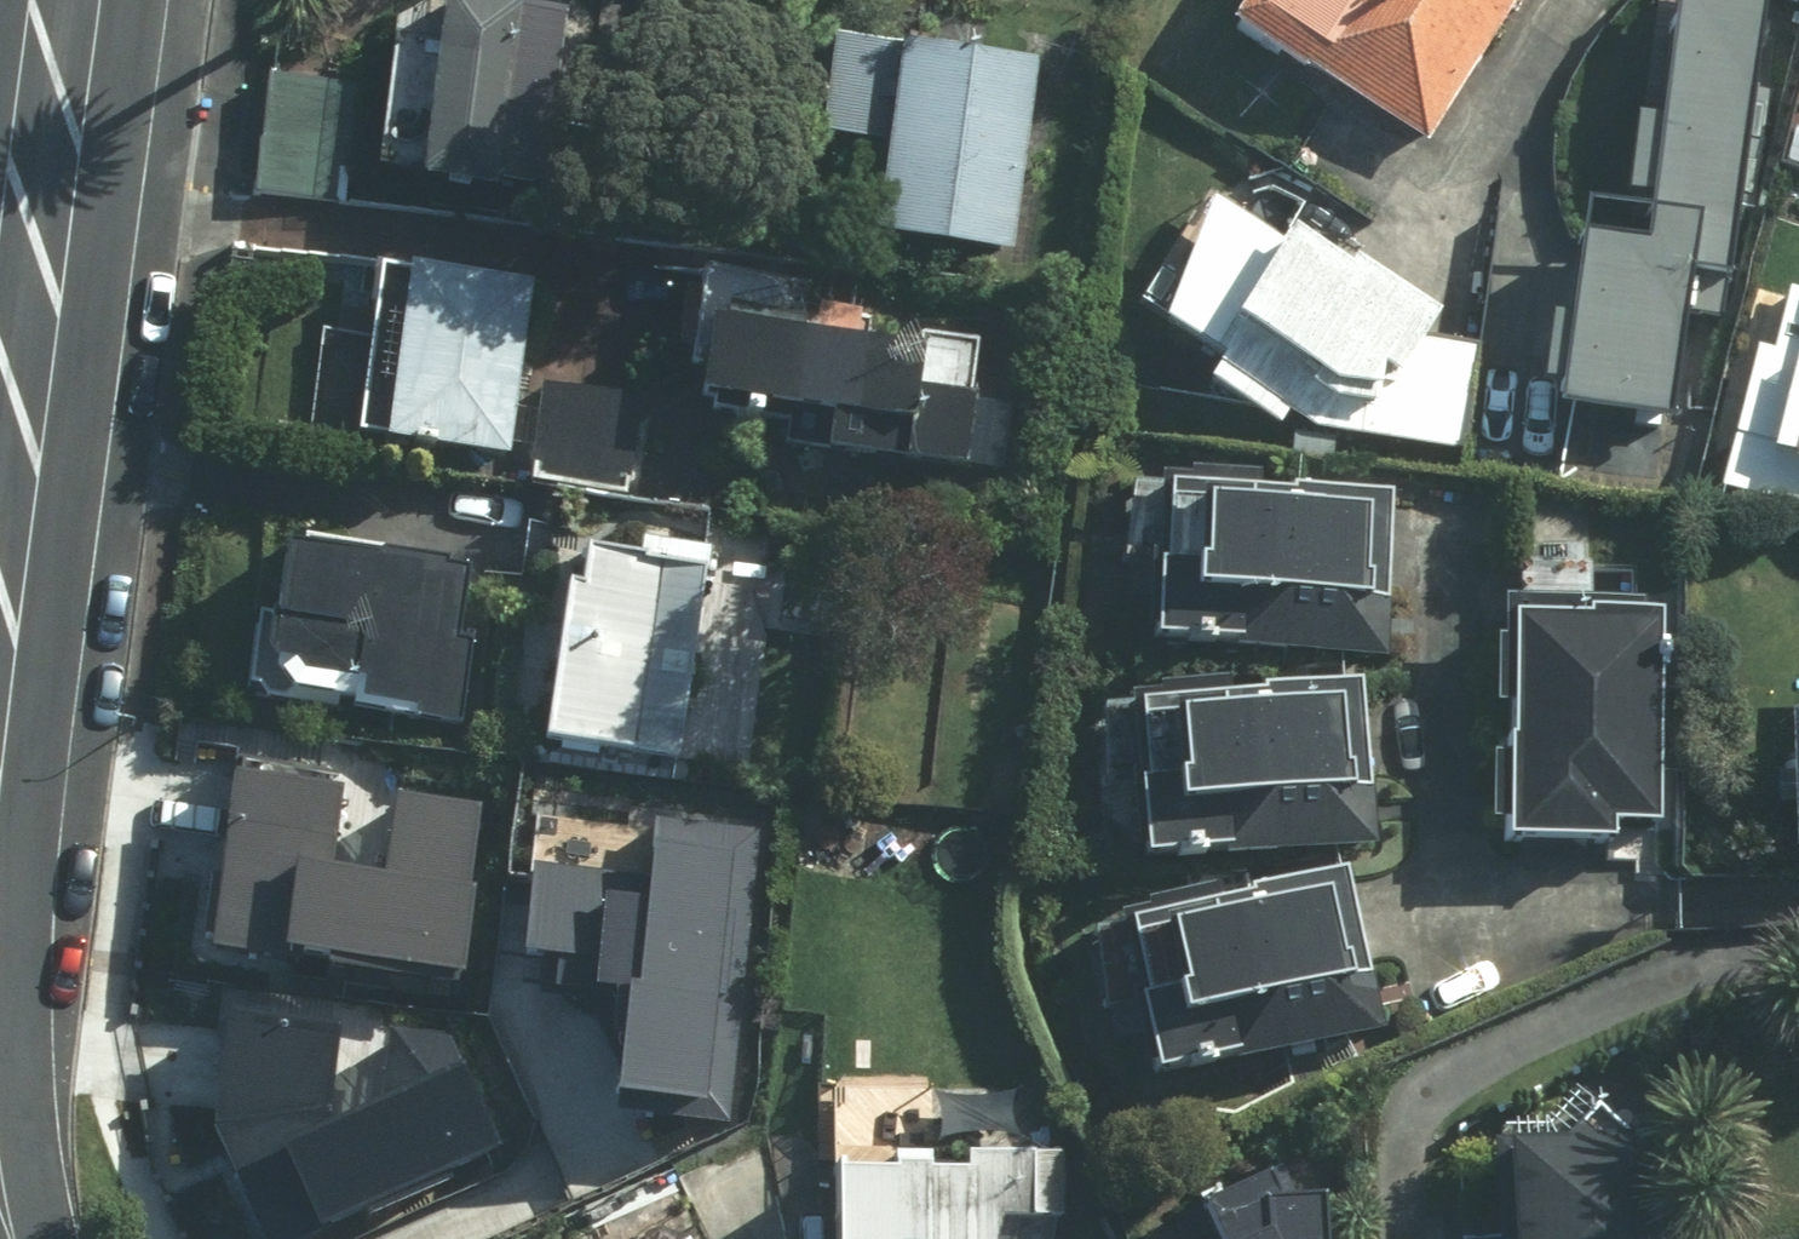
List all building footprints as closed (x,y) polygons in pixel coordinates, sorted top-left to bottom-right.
[(1214,42),(1419,151),(1512,0),(1239,0),(1214,42)] [(1538,419),(1675,434),(1687,326),(1719,329),(1756,0),(1656,0),(1642,129),(1615,126),(1606,209),(1632,212),(1629,247),(1558,239),(1538,419)] [(550,211),(570,17),(414,1),(387,16),(369,193),(550,211)] [(860,241),(1005,262),(1034,68),(889,46),(860,241)] [(1465,454),(1472,352),(1412,347),(1423,329),(1334,276),(1328,286),(1214,220),(1210,227),(1193,218),(1145,335),(1209,373),(1196,394),(1269,435),(1277,422),(1309,441),(1309,443),(1465,454)] [(530,296),(389,281),(369,457),(510,473),(530,296)] [(1772,290),(1756,358),(1747,356),(1714,498),(1752,507),(1798,510),(1798,297),(1772,290)] [(909,362),(684,339),(676,422),(809,435),(806,464),(968,480),(981,347),(912,339),(909,362)] [(639,402),(538,392),(528,486),(630,497),(639,402)] [(1143,486),(1136,655),(1380,665),(1387,496),(1143,486)] [(545,591),(528,757),(686,773),(709,555),(627,547),(626,558),(570,552),(566,593),(545,591)] [(291,562),(262,559),(256,621),(241,620),(233,698),(337,708),(336,718),(463,731),(472,642),(460,641),(468,566),(292,548),(291,562)] [(1564,613),(1490,611),(1490,656),(1477,655),(1476,721),(1489,721),(1488,776),(1473,776),(1472,835),(1487,836),(1487,861),(1594,863),(1594,838),(1646,839),(1650,621),(1628,620),(1628,614),(1564,613)] [(1108,714),(1125,874),(1371,848),(1354,689),(1108,714)] [(1773,870),(1798,869),(1798,728),(1767,729),(1773,870)] [(241,764),(218,940),(460,970),(482,800),(396,789),(387,857),(330,850),(339,776),(241,764)] [(624,1032),(617,1093),(732,1107),(768,820),(652,806),(645,866),(535,853),(524,938),(553,942),(549,977),(615,986),(609,1031),(624,1032)] [(1102,927),(1141,1090),(1376,1035),(1338,872),(1102,927)] [(213,1112),(274,1238),(285,1238),(504,1134),(452,1026),(393,1020),(384,1099),(335,1115),(330,1098),(341,1019),(228,1003),(213,1112)] [(1484,1160),(1488,1238),(1651,1238),(1647,1152),(1484,1160)] [(810,1238),(1042,1238),(1042,1233),(1056,1233),(1055,1168),(809,1173),(810,1238)] [(1323,1204),(1269,1206),(1258,1183),(1182,1219),(1191,1238),(1325,1238),(1323,1204)]
